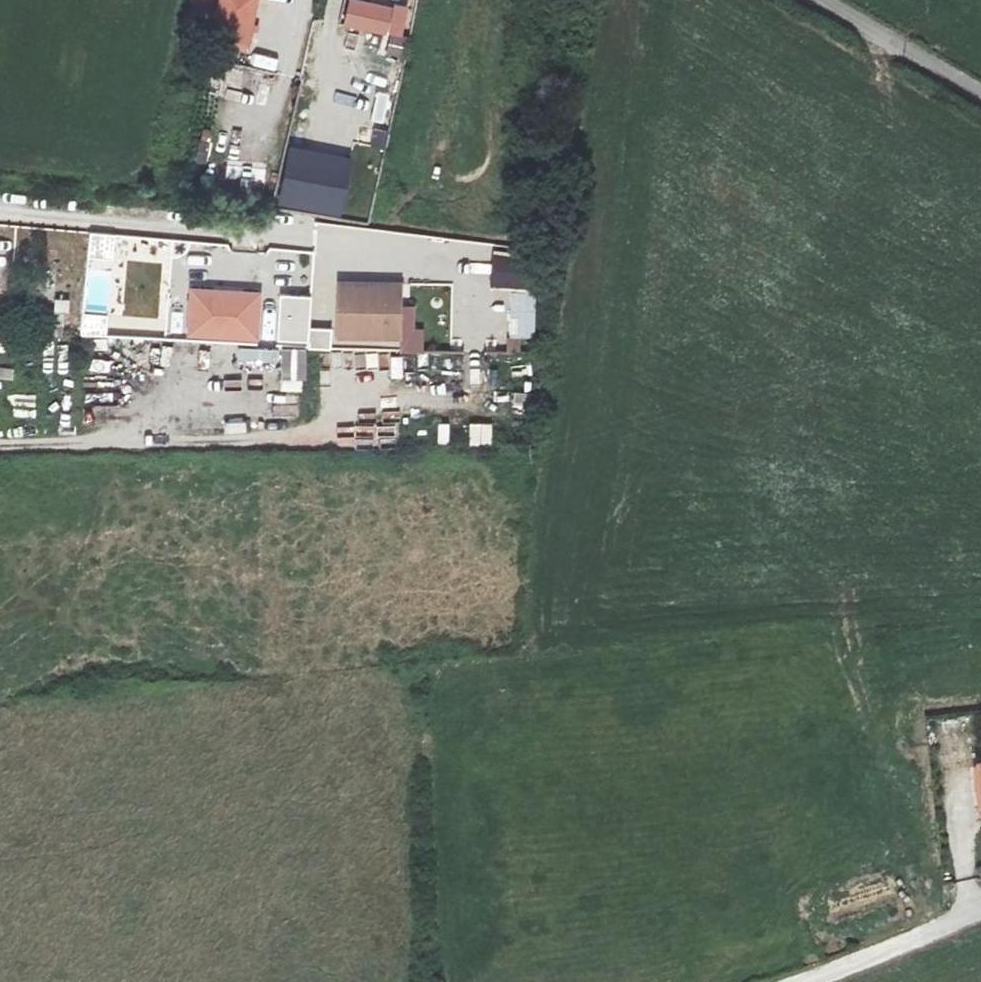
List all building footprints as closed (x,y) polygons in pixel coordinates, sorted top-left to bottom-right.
[(256,0),(222,0),(214,42),(246,49),(256,0)] [(399,7),(364,0),(351,0),(346,25),(393,35),(399,7)] [(408,39),(393,35),(389,51),(404,55),(408,39)] [(218,91),(232,98),(244,75),(230,68),(218,91)] [(372,118),(384,122),(393,94),(380,90),(372,118)] [(354,159),(287,147),(277,202),(344,214),(354,159)] [(227,161),(221,194),(265,202),(270,169),(227,161)] [(121,236),(90,234),(90,259),(118,259),(121,236)] [(10,253),(12,239),(0,238),(0,251),(10,253)] [(541,258),(498,254),(493,285),(539,290),(541,258)] [(411,280),(343,279),(343,342),(403,346),(411,280)] [(268,292),(196,286),(189,334),(263,341),(268,292)] [(71,302),(58,299),(56,313),(24,309),(26,335),(65,336),(70,328),(71,302)] [(310,305),(290,304),(288,338),(310,340),(310,305)] [(338,342),(336,326),(315,323),(315,339),(338,342)] [(8,351),(10,328),(0,327),(0,350),(8,351)] [(281,347),(281,380),(307,380),(308,347),(281,347)] [(383,433),(382,443),(402,443),(403,414),(360,413),(360,432),(383,433)] [(493,445),(493,422),(471,423),(471,446),(493,445)]
